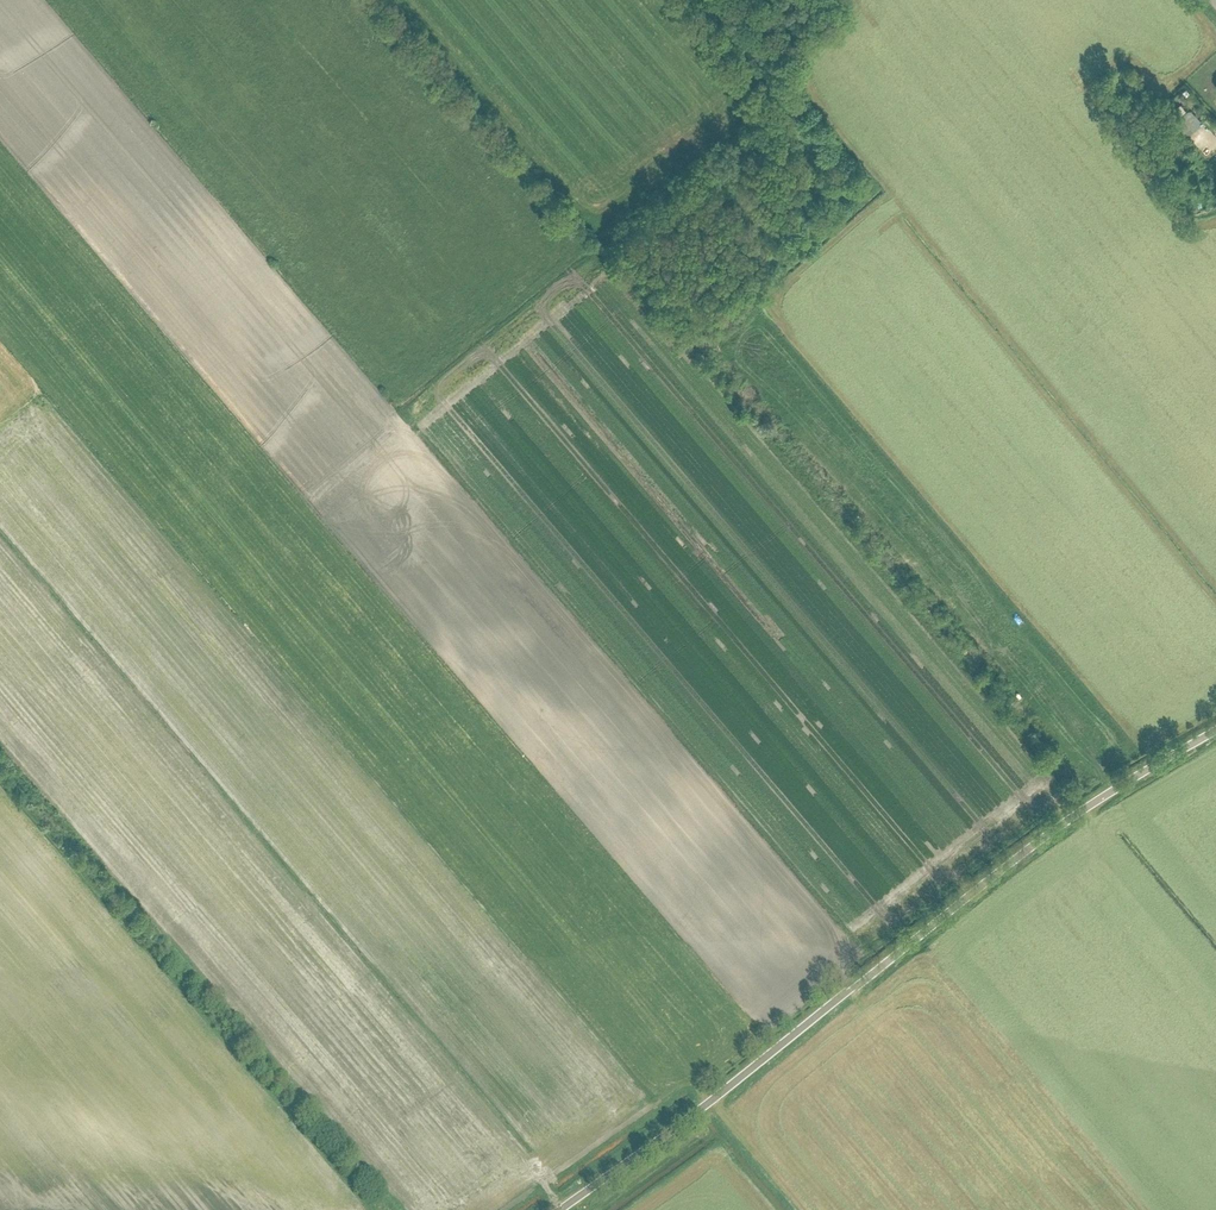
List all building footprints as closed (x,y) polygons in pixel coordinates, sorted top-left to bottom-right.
[(1169,99),(1161,107),(1189,135),(1203,122),(1189,107),(1186,110),(1182,113),(1176,107),(1169,99)]
